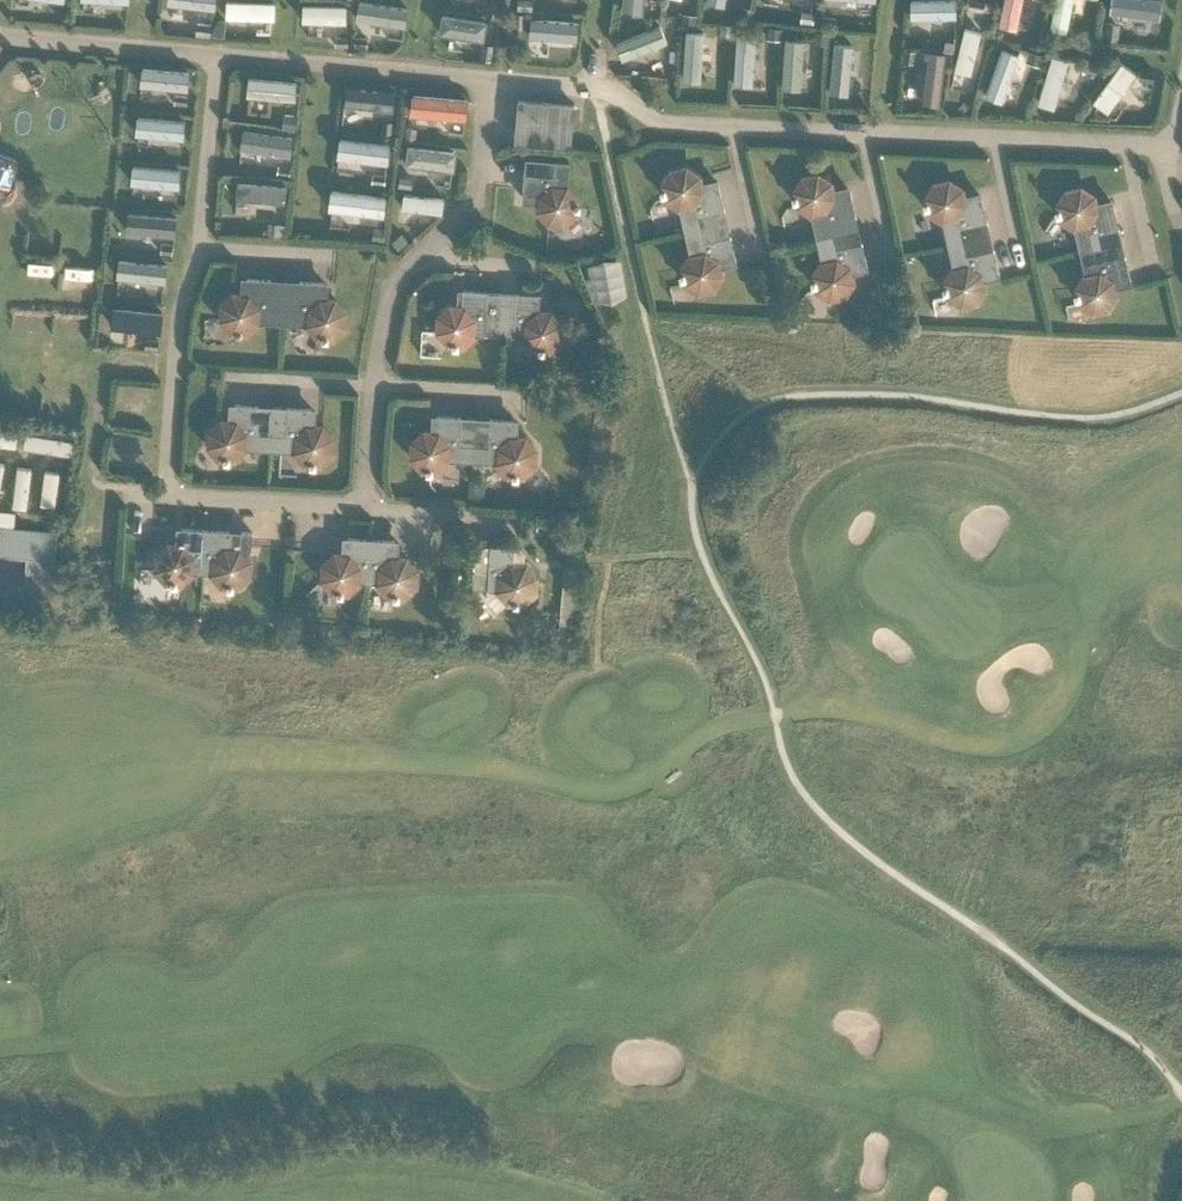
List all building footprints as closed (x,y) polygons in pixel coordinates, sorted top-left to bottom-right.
[(216,0),(167,0),(167,2),(215,8),(216,0)] [(408,7),(360,0),(358,0),(355,19),(405,26),(408,7)] [(643,0),(622,0),(620,11),(641,13),(643,0)] [(956,0),(910,0),(911,18),(956,17),(956,0)] [(1023,0),(1004,0),(999,25),(1017,29),(1023,0)] [(1073,0),(1057,0),(1051,29),(1068,32),(1073,0)] [(1162,0),(1112,0),(1111,11),(1160,18),(1162,0)] [(274,20),(275,3),(225,1),(224,18),(274,20)] [(346,22),(346,6),(302,5),(301,21),(346,22)] [(483,40),(486,20),(442,13),(439,33),(483,40)] [(576,38),(577,20),(533,17),(532,35),(576,38)] [(667,42),(660,24),(615,41),(622,59),(667,42)] [(982,31),(964,27),(954,70),(971,74),(982,31)] [(701,82),(704,32),(685,31),(682,81),(701,82)] [(753,84),(756,35),(736,34),(733,83),(753,84)] [(801,89),(803,40),(785,39),(782,88),(801,89)] [(848,94),(854,46),(835,44),(829,92),(848,94)] [(1002,100),(1020,55),(1004,48),(986,94),(1002,100)] [(941,104),(947,54),(930,52),(924,102),(941,104)] [(1055,108),(1069,59),(1053,54),(1039,103),(1055,108)] [(1108,112),(1137,73),(1123,62),(1094,102),(1108,112)] [(1138,107),(1158,77),(1143,66),(1122,96),(1138,107)] [(187,90),(189,72),(141,68),(139,86),(187,90)] [(295,101),(297,80),(247,76),(245,96),(295,101)] [(393,111),(395,91),(346,85),(344,105),(393,111)] [(466,119),(467,99),(412,94),(410,114),(466,119)] [(577,124),(578,115),(573,115),(574,105),(518,100),(515,142),(570,147),(573,124),(577,124)] [(183,139),(185,122),(135,117),(133,134),(183,139)] [(291,156),(293,136),(242,129),(239,149),(291,156)] [(386,164),(389,143),(338,137),(336,158),(386,164)] [(454,170),(456,152),(408,146),(406,165),(454,170)] [(567,186),(569,162),(554,161),(553,175),(524,173),(522,197),(539,199),(538,211),(548,223),(564,224),(576,214),(576,208),(579,209),(579,204),(577,204),(577,198),(567,186)] [(179,188),(181,168),(132,164),(130,184),(179,188)] [(670,171),(662,184),(663,190),(661,190),(662,195),(664,194),(666,200),(679,208),(684,232),(700,228),(697,214),(724,208),(718,184),(702,188),(699,176),(686,167),(670,171)] [(795,196),(792,197),(793,201),(796,201),(797,206),(810,214),(816,238),(831,234),(828,220),(855,214),(850,191),(833,194),(831,182),(817,174),(802,177),(793,191),(795,196)] [(933,184),(925,197),(926,203),(924,203),(925,208),(927,207),(929,213),(942,221),(947,244),(963,241),(960,227),(987,221),(981,197),(965,201),(962,189),(949,180),(933,184)] [(286,202),(287,185),(237,182),(236,198),(286,202)] [(1065,191),(1056,204),(1058,210),(1055,210),(1056,215),(1059,214),(1060,220),(1074,228),(1079,251),(1094,248),(1091,234),(1118,228),(1113,204),(1096,208),(1094,196),(1080,187),(1065,191)] [(384,215),(386,195),(330,188),(328,208),(384,215)] [(443,213),(444,198),(404,193),(402,209),(443,213)] [(174,235),(176,215),(126,211),(125,231),(174,235)] [(689,255),(681,268),(682,274),(680,274),(681,279),(683,278),(685,284),(698,292),(713,289),(722,275),(719,263),(736,260),(730,236),(703,242),(700,228),(684,232),(689,255)] [(814,280),(811,281),(812,285),(815,285),(816,290),(829,299),(845,295),(853,282),(851,270),(867,266),(862,242),(835,248),(831,234),(816,238),(821,261),(813,275),(814,280)] [(952,268),(944,281),(945,287),(943,287),(944,292),(946,291),(948,297),(961,305),(976,302),(985,288),(982,276),(999,273),(993,249),(966,255),(963,241),(947,244),(952,268)] [(1094,248),(1079,251),(1084,275),(1076,288),(1077,293),(1074,294),(1075,298),(1078,298),(1079,303),(1092,312),(1108,308),(1116,295),(1114,283),(1130,279),(1125,256),(1098,262),(1094,248)] [(165,283),(167,264),(118,260),(117,279),(165,283)] [(70,261),(69,270),(95,273),(96,263),(70,261)] [(283,324),(285,280),(247,278),(246,295),(233,294),(222,305),(221,320),(231,332),(237,332),(237,335),(241,335),(242,333),(247,333),(259,323),(283,324)] [(324,282),(285,280),(283,324),(307,325),(317,337),(323,337),(323,340),(327,340),(328,338),(333,338),(345,327),(346,311),(335,300),(323,299),(324,282)] [(462,307),(449,306),(438,317),(437,332),(447,344),(453,345),(453,347),(457,348),(458,345),(463,345),(475,335),(499,336),(501,294),(487,293),(487,291),(463,290),(462,307)] [(501,294),(499,336),(523,338),(533,349),(539,350),(539,352),(543,352),(544,350),(549,350),(561,340),(562,324),(551,312),(539,311),(540,295),(516,293),(516,295),(501,294)] [(159,332),(161,312),(112,307),(110,327),(159,332)] [(270,450),(273,406),(234,404),(233,421),(221,420),(209,431),(208,446),(219,458),(224,459),(224,461),(229,462),(229,459),(235,459),(246,449),(270,450)] [(311,409),(273,406),(270,450),(294,452),(305,463),(310,463),(310,466),(315,466),(315,464),(321,464),(332,454),(333,438),(323,426),(310,425),(311,409)] [(436,432),(423,432),(412,442),(411,458),(421,470),(427,470),(427,473),(431,473),(432,470),(437,471),(449,460),(473,462),(475,418),(437,416),(436,432)] [(514,420),(475,418),(473,462),(497,463),(507,475),(513,475),(513,478),(517,478),(518,475),(523,476),(535,465),(536,449),(525,437),(513,437),(514,420)] [(0,432),(0,446),(17,448),(19,434),(0,432)] [(27,435),(25,449),(73,457),(75,442),(27,435)] [(33,471),(19,469),(13,507),(27,510),(33,471)] [(61,474),(47,472),(40,510),(54,513),(61,474)] [(1,526),(13,527),(15,512),(0,511),(0,526),(1,526)] [(15,527),(13,556),(26,557),(25,572),(53,574),(56,530),(15,527)] [(180,545),(168,544),(156,554),(155,570),(166,582),(171,583),(171,585),(176,585),(176,583),(182,583),(194,573),(203,573),(205,529),(181,528),(180,545)] [(252,532),(241,532),(240,548),(228,547),(229,531),(205,529),(203,573),(212,574),(222,586),(228,586),(227,589),(232,589),(233,586),(238,586),(250,576),(251,560),(245,554),(252,549),(252,532)] [(346,554),(334,554),(322,564),(322,580),(332,592),(338,592),(337,595),(342,595),(342,592),(348,593),(360,582),(369,583),(372,539),(347,538),(346,554)] [(372,539),(369,583),(378,583),(388,595),(394,595),(394,598),(398,598),(398,596),(404,596),(416,585),(417,570),(406,558),(394,557),(395,540),(372,539)] [(490,546),(488,574),(473,573),(472,587),(488,588),(487,599),(497,611),(508,602),(513,602),(513,605),(518,605),(518,602),(524,603),(535,592),(536,576),(526,564),(513,564),(514,547),(490,546)]
